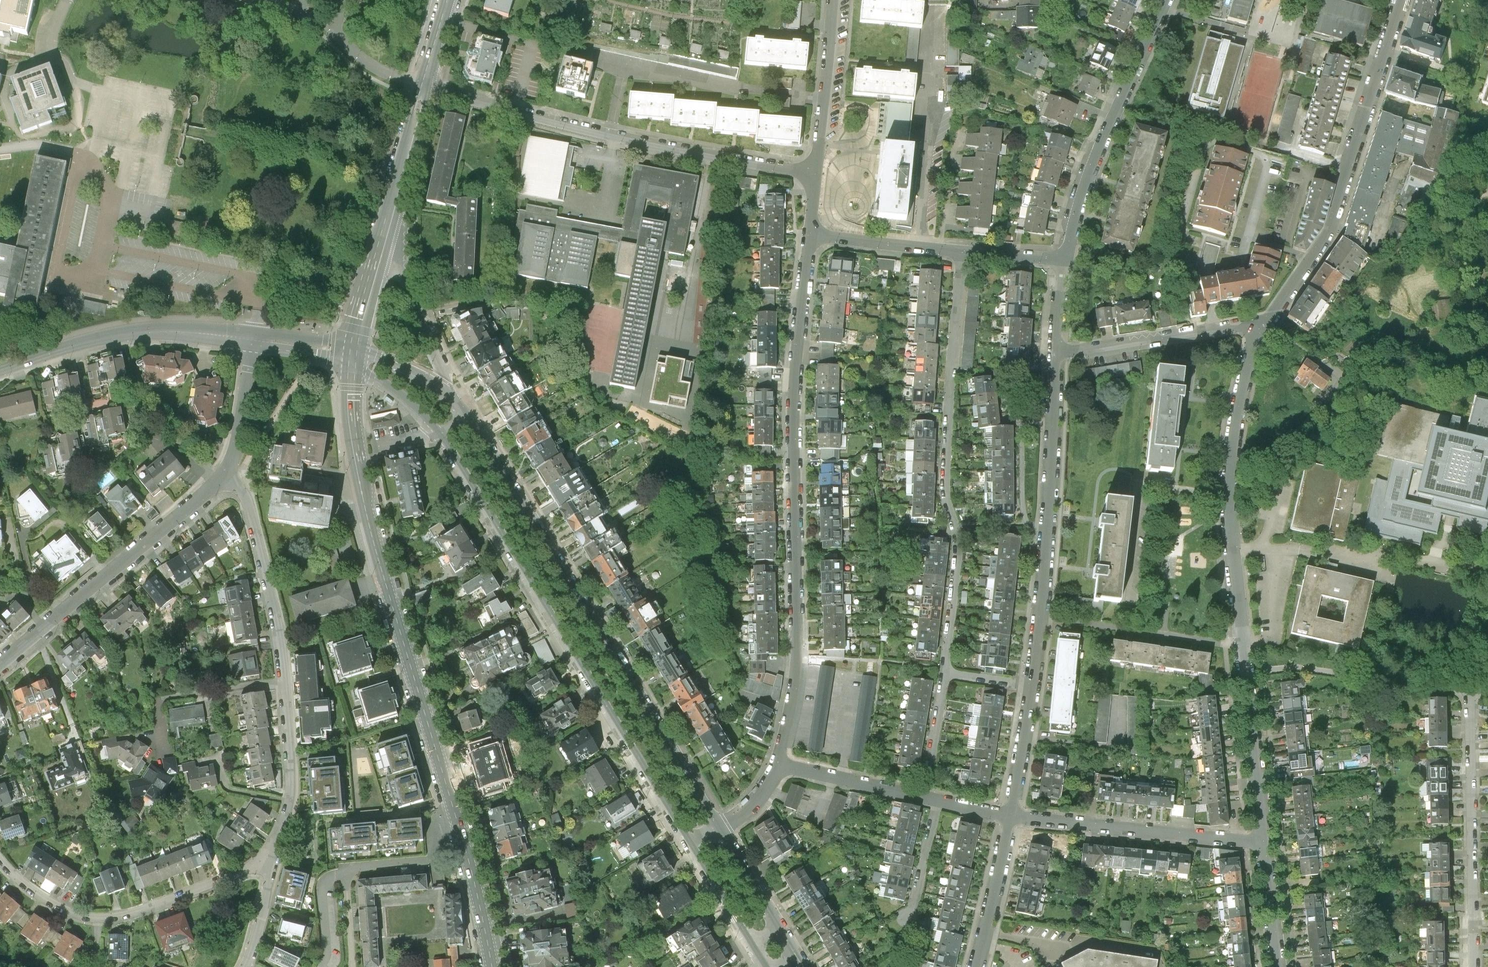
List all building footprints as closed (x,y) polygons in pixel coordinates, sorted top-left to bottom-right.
[(0,0),(0,35),(2,35),(1,40),(10,42),(17,43),(19,34),(27,35),(34,0),(0,0)] [(484,11),(508,18),(514,0),(488,0),(484,11)] [(859,23),(890,26),(893,2),(878,0),(862,0),(859,23)] [(893,2),(890,26),(922,29),(924,5),(916,4),(916,1),(910,0),(907,0),(906,3),(893,2)] [(1118,2),(1135,10),(1139,0),(1118,0),(1118,2)] [(1227,19),(1246,24),(1253,0),(1233,0),(1227,19)] [(1334,0),(1321,0),(1312,32),(1362,47),(1372,11),(1334,0)] [(1412,17),(1432,24),(1439,0),(1417,0),(1417,1),(1412,17)] [(802,2),(790,1),(788,28),(799,29),(802,2)] [(1118,2),(1112,14),(1129,21),(1135,10),(1118,2)] [(1043,5),(1014,5),(1014,31),(1043,31),(1043,5)] [(560,20),(566,21),(568,12),(561,11),(560,20)] [(1125,32),(1129,21),(1112,14),(1107,25),(1125,32)] [(1432,24),(1412,17),(1402,48),(1418,53),(1440,60),(1447,41),(1438,38),(1437,41),(1427,38),(1432,24)] [(612,27),(601,24),(599,32),(610,34),(612,27)] [(641,33),(630,31),(628,39),(639,41),(641,33)] [(1207,38),(1206,37),(1186,108),(1223,119),(1244,48),(1220,41),(1222,35),(1209,31),(1207,38)] [(736,80),(738,69),(585,35),(579,62),(590,65),(594,48),(736,80)] [(474,36),(469,57),(499,65),(505,44),(474,36)] [(671,40),(661,37),(659,46),(670,48),(671,40)] [(778,43),(763,42),(763,39),(759,39),(756,38),(755,41),(747,40),(745,64),(775,67),(778,43)] [(1315,42),(1304,38),(1295,71),(1306,74),(1315,42)] [(1116,51),(1093,41),(1084,60),(1107,70),(1116,51)] [(793,45),(778,43),(775,67),(806,70),(808,46),(800,45),(800,43),(797,42),(793,42),(793,45)] [(702,47),(691,44),(690,52),(700,54),(702,47)] [(1045,53),(1027,46),(1017,70),(1035,77),(1045,53)] [(727,61),(729,53),(719,50),(717,58),(727,61)] [(1327,55),(1320,79),(1343,85),(1350,62),(1327,55)] [(469,57),(463,79),(494,87),(499,65),(469,57)] [(1048,66),(1054,68),(1057,60),(1051,58),(1048,66)] [(593,67),(565,60),(557,91),(585,98),(593,67)] [(959,65),(959,74),(971,74),(971,66),(959,65)] [(51,66),(13,80),(19,98),(12,101),(14,107),(16,113),(24,134),(38,128),(44,126),(53,123),(49,112),(65,107),(57,84),(51,66)] [(863,70),(854,69),(851,94),(882,98),(885,73),(871,72),(871,69),(868,68),(863,68),(863,70)] [(1422,86),(1424,79),(1395,70),(1387,94),(1399,98),(1416,104),(1416,103),(1422,86)] [(899,75),(885,73),(882,98),(892,99),(913,102),(916,77),(908,76),(908,73),(903,72),(899,72),(899,75)] [(1478,100),(1487,103),(1487,72),(1478,100)] [(1102,83),(1078,73),(1071,91),(1095,101),(1102,83)] [(948,74),(948,93),(965,93),(965,74),(948,74)] [(793,78),(781,77),(780,88),(791,89),(793,78)] [(1320,79),(1314,101),(1337,108),(1343,85),(1320,79)] [(1441,91),(1422,86),(1416,103),(1437,108),(1441,91)] [(674,98),(630,94),(628,117),(672,121),(673,101),(674,98)] [(1300,97),(1288,94),(1275,141),(1291,145),(1293,136),(1293,134),(1290,133),(1300,97)] [(189,99),(189,101),(178,158),(177,160),(177,163),(178,165),(180,166),(183,165),(185,164),(185,161),(184,159),(182,158),(187,136),(189,126),(193,104),(195,105),(197,104),(199,102),(200,99),(197,96),(195,95),(193,95),(191,97),(190,99),(189,99)] [(790,98),(779,97),(778,108),(789,110),(790,98)] [(1068,126),(1075,106),(1051,97),(1044,117),(1068,126)] [(909,143),(913,102),(892,99),(887,140),(909,143)] [(716,105),(673,101),(672,121),(671,125),(714,129),(716,109),(716,105)] [(1323,154),(1337,108),(1314,101),(1300,148),(1323,154)] [(445,107),(439,137),(459,141),(465,112),(445,107)] [(1431,128),(1404,120),(1394,150),(1415,156),(1410,173),(1399,203),(1397,207),(1400,211),(1408,205),(1413,214),(1438,191),(1433,187),(1436,184),(1433,182),(1439,185),(1452,168),(1449,166),(1455,142),(1451,141),(1459,113),(1437,108),(1431,128)] [(759,113),(716,109),(714,129),(714,133),(756,137),(758,117),(759,113)] [(1375,133),(1370,148),(1392,156),(1394,150),(1404,120),(1381,114),(1376,130),(1375,133)] [(801,121),(758,117),(756,137),(756,141),(799,144),(801,121)] [(1133,123),(1121,165),(1156,175),(1168,133),(1133,123)] [(203,128),(189,126),(187,136),(201,139),(203,128)] [(999,147),(1000,134),(977,131),(977,136),(965,137),(965,143),(999,147)] [(439,137),(432,166),(452,170),(459,141),(439,137)] [(574,146),(531,138),(521,193),(562,200),(565,186),(568,186),(571,187),(574,167),(572,167),(570,167),(574,146)] [(909,143),(887,140),(879,214),(909,217),(917,143),(909,143)] [(1049,140),(1045,152),(1066,158),(1070,146),(1049,140)] [(997,159),(999,147),(965,143),(964,148),(975,151),(974,157),(997,159)] [(1214,147),(1191,226),(1226,236),(1233,210),(1248,156),(1214,147)] [(1363,169),(1357,189),(1380,196),(1392,156),(1370,148),(1363,169)] [(1045,152),(1042,164),(1063,170),(1066,158),(1045,152)] [(37,158),(17,249),(6,296),(4,306),(13,308),(15,300),(37,304),(41,285),(66,172),(69,173),(72,160),(58,156),(53,155),(52,161),(37,158)] [(996,172),(997,159),(974,157),(974,162),(962,162),(961,167),(996,172)] [(634,390),(660,256),(661,251),(665,252),(684,255),(699,176),(635,164),(624,218),(622,228),(613,227),(557,216),(558,210),(527,204),(526,210),(519,209),(513,240),(519,241),(513,275),(544,281),(560,284),(586,289),(588,278),(593,254),(596,236),(615,240),(620,241),(613,276),(630,279),(625,310),(612,373),(610,386),(634,390)] [(1042,164),(1038,175),(1059,182),(1063,170),(1042,164)] [(1121,165),(1111,201),(1146,211),(1156,175),(1121,165)] [(432,166),(426,195),(446,200),(448,191),(452,170),(432,166)] [(994,185),(996,172),(961,167),(960,172),(972,175),(971,182),(994,185)] [(734,174),(732,185),(758,189),(760,178),(734,174)] [(1038,175),(1034,187),(1055,194),(1059,182),(1038,175)] [(1294,247),(1307,251),(1323,228),(1335,186),(1313,179),(1308,196),(1301,220),(1295,243),(1294,247)] [(993,198),(994,185),(971,182),(971,187),(958,187),(957,193),(993,198)] [(1344,238),(1363,251),(1380,196),(1357,189),(1349,216),(1346,224),(1348,224),(1344,238)] [(1032,190),(1029,202),(1051,207),(1054,194),(1032,190)] [(457,193),(448,191),(446,200),(456,201),(457,193)] [(766,191),(766,204),(786,204),(786,191),(766,191)] [(456,201),(456,220),(477,221),(479,194),(457,193),(456,201)] [(991,210),(993,198),(957,193),(957,198),(969,200),(968,208),(991,210)] [(1134,254),(1146,211),(1111,201),(1099,245),(1134,254)] [(1029,202),(1027,215),(1049,219),(1051,207),(1029,202)] [(766,204),(766,217),(786,217),(786,204),(766,204)] [(990,222),(991,210),(968,208),(968,211),(956,211),(955,216),(990,222)] [(1027,215),(1024,227),(1046,232),(1049,219),(1027,215)] [(988,236),(990,222),(955,216),(955,222),(966,226),(965,233),(988,236)] [(766,217),(765,230),(786,230),(786,217),(766,217)] [(456,220),(454,248),(476,249),(477,221),(456,220)] [(1024,227),(1022,240),(1044,244),(1046,232),(1024,227)] [(765,230),(765,243),(781,244),(786,244),(786,230),(765,230)] [(1324,264),(1343,277),(1349,281),(1366,254),(1363,251),(1344,238),(1343,237),(1333,251),(1324,264)] [(1276,248),(1255,242),(1247,270),(1245,270),(1216,275),(1208,276),(1200,278),(1202,288),(1194,289),(1190,290),(1193,304),(1190,305),(1192,317),(1208,314),(1206,304),(1212,303),(1224,301),(1271,294),(1282,250),(1276,248)] [(761,243),(761,257),(781,258),(781,244),(765,243),(761,243)] [(17,249),(0,245),(0,295),(6,296),(17,249)] [(454,248),(453,276),(475,277),(476,249),(454,248)] [(852,271),(854,257),(831,254),(830,268),(852,271)] [(761,257),(761,271),(781,271),(781,258),(761,257)] [(880,259),(877,259),(876,269),(880,270),(888,271),(900,272),(901,261),(898,261),(892,260),(886,260),(880,259)] [(1308,288),(1326,301),(1343,277),(1324,264),(1317,275),(1308,288)] [(851,285),(852,271),(830,268),(828,282),(851,285)] [(879,278),(887,279),(888,271),(880,270),(879,278)] [(940,286),(941,272),(920,270),(919,285),(940,286)] [(761,271),(761,285),(781,285),(781,271),(761,271)] [(1029,290),(1031,274),(1009,273),(1008,280),(1010,281),(1009,288),(1029,290)] [(849,299),(851,285),(828,282),(826,296),(849,299)] [(938,301),(940,286),(919,285),(918,299),(938,301)] [(1028,305),(1029,290),(1009,288),(1008,303),(1028,305)] [(1297,304),(1287,317),(1308,331),(1328,302),(1326,301),(1308,288),(1297,304)] [(847,313),(849,299),(826,296),(825,310),(847,313)] [(937,316),(938,301),(918,299),(916,314),(937,316)] [(1134,303),(1136,318),(1151,316),(1149,301),(1134,303)] [(1449,320),(1445,301),(1429,304),(1433,323),(1449,320)] [(484,313),(482,315),(486,324),(507,315),(507,320),(520,321),(520,308),(508,309),(504,303),(484,313)] [(1027,320),(1028,305),(1008,303),(1007,318),(1027,320)] [(1136,318),(1134,303),(1119,305),(1120,315),(1127,314),(1128,319),(1136,318)] [(1120,315),(1119,305),(1102,307),(1104,327),(1121,324),(1120,315)] [(456,327),(462,338),(486,324),(482,315),(484,313),(483,308),(477,310),(459,318),(457,318),(454,319),(451,322),(453,326),(456,327)] [(778,323),(778,309),(758,309),(758,323),(778,323)] [(846,327),(847,313),(825,310),(823,324),(846,327)] [(1162,311),(1164,327),(1176,325),(1174,310),(1162,311)] [(936,330),(937,316),(916,314),(915,329),(936,330)] [(1030,336),(1031,320),(1027,320),(1007,318),(1006,326),(1010,327),(1010,334),(1030,336)] [(778,336),(778,323),(758,323),(758,336),(778,336)] [(462,338),(469,352),(493,338),(486,324),(462,338)] [(844,341),(846,327),(823,324),(821,338),(844,341)] [(935,345),(936,330),(915,329),(914,343),(918,344),(935,345)] [(1029,350),(1030,336),(1010,334),(1009,349),(1029,350)] [(778,350),(778,336),(758,336),(758,350),(778,350)] [(469,352),(480,371),(504,357),(493,338),(469,352)] [(937,360),(938,345),(935,345),(918,344),(916,358),(937,360)] [(1027,365),(1029,350),(1009,349),(1007,363),(1027,365)] [(778,363),(778,350),(758,350),(758,363),(778,363)] [(155,354),(150,354),(150,358),(145,358),(143,361),(138,361),(138,363),(137,366),(145,366),(146,368),(145,384),(180,386),(188,382),(188,374),(197,371),(197,368),(196,365),(193,360),(184,360),(184,356),(183,352),(177,352),(176,355),(169,354),(167,357),(157,357),(155,354)] [(88,366),(91,380),(93,395),(102,393),(100,387),(110,384),(110,381),(116,380),(115,378),(127,375),(123,357),(113,360),(112,353),(101,355),(102,359),(96,360),(97,364),(88,366)] [(480,371),(488,388),(512,374),(513,365),(516,363),(511,353),(504,357),(480,371)] [(695,362),(659,355),(649,403),(685,410),(695,362)] [(936,375),(937,360),(916,358),(915,373),(936,375)] [(1142,372),(1141,361),(1078,370),(1080,382),(1142,372)] [(1317,370),(1305,362),(1297,374),(1298,375),(1293,382),(1304,389),(1309,383),(1322,391),(1328,381),(1315,372),(1317,370)] [(841,377),(841,363),(818,363),(818,377),(841,377)] [(1175,368),(1156,366),(1144,469),(1172,473),(1175,448),(1181,396),(1184,369),(1175,368)] [(488,388),(499,406),(524,392),(527,390),(516,371),(512,374),(488,388)] [(934,389),(936,375),(915,373),(914,388),(934,389)] [(47,412),(84,404),(78,374),(67,377),(66,374),(50,377),(51,381),(41,383),(47,412)] [(195,422),(206,423),(209,428),(218,425),(216,420),(218,410),(222,408),(224,395),(220,394),(222,383),(220,377),(212,380),(200,380),(193,383),(196,390),(194,409),(190,410),(195,422)] [(841,391),(841,377),(818,377),(818,391),(841,391)] [(996,393),(995,382),(990,382),(990,377),(971,378),(972,384),(974,384),(976,395),(996,393)] [(755,387),(755,401),(775,401),(776,387),(755,387)] [(933,404),(934,389),(914,388),(913,403),(933,404)] [(0,398),(0,421),(1,423),(37,415),(31,391),(0,398)] [(841,405),(841,391),(818,391),(818,405),(841,405)] [(499,406),(507,423),(532,408),(524,392),(499,406)] [(997,404),(996,393),(976,395),(976,397),(972,398),(973,407),(997,404)] [(1479,399),(1470,437),(1448,432),(1451,417),(1389,403),(1376,455),(1395,460),(1390,482),(1376,479),(1363,532),(1386,537),(1421,545),(1425,531),(1439,535),(1443,515),(1451,517),(1460,520),(1458,529),(1487,536),(1487,401),(1479,399)] [(755,401),(755,415),(775,415),(775,401),(755,401)] [(998,415),(997,404),(973,407),(974,409),(975,411),(977,412),(978,417),(998,415)] [(98,411),(89,413),(91,420),(85,422),(90,444),(94,444),(94,446),(96,446),(98,446),(114,443),(112,435),(131,431),(125,405),(104,410),(101,413),(98,411)] [(841,419),(841,405),(818,405),(818,419),(841,419)] [(507,423),(516,437),(540,423),(532,408),(507,423)] [(403,411),(377,418),(379,427),(406,420),(403,411)] [(755,415),(755,429),(775,429),(775,415),(755,415)] [(999,427),(998,415),(978,417),(979,429),(992,427),(999,427)] [(936,427),(936,419),(916,418),(915,437),(938,438),(938,427),(936,427)] [(842,433),(841,419),(818,419),(819,433),(842,433)] [(516,437),(527,454),(551,440),(540,423),(516,437)] [(1012,438),(1012,427),(999,427),(992,427),(992,438),(1012,438)] [(755,429),(755,443),(775,443),(775,429),(755,429)] [(275,445),(270,477),(302,482),(305,463),(323,465),(327,435),(296,431),(294,448),(275,445)] [(82,458),(77,432),(59,436),(61,443),(43,447),(48,474),(53,476),(66,474),(63,462),(82,458)] [(842,447),(842,433),(819,433),(819,447),(842,447)] [(937,450),(938,438),(915,437),(915,449),(937,450)] [(1013,449),(1012,438),(992,438),(992,449),(1013,449)] [(527,454),(536,469),(560,455),(551,440),(527,454)] [(937,461),(937,450),(915,449),(915,461),(937,461)] [(1013,460),(1013,449),(992,449),(992,460),(1013,460)] [(134,475),(153,498),(185,472),(168,452),(147,470),(144,467),(134,475)] [(418,452),(385,458),(389,476),(395,475),(416,471),(421,470),(418,452)] [(536,469),(548,487),(572,472),(560,455),(536,469)] [(1013,471),(1013,460),(992,460),(992,471),(1013,471)] [(937,472),(937,461),(915,461),(914,472),(937,472)] [(820,472),(820,483),(843,483),(842,471),(835,471),(835,462),(822,462),(822,472),(820,472)] [(1358,476),(1305,463),(1290,530),(1343,542),(1350,509),(1358,476)] [(548,487),(560,507),(592,488),(580,468),(572,472),(548,487)] [(775,480),(775,469),(745,470),(746,481),(752,481),(775,480)] [(424,514),(416,471),(395,475),(403,518),(424,514)] [(1013,482),(1013,471),(992,471),(984,471),(984,482),(1013,482)] [(937,484),(937,472),(914,472),(914,483),(937,484)] [(958,472),(952,472),(952,479),(955,479),(955,482),(962,482),(962,475),(958,475),(958,472)] [(1117,497),(1129,499),(1132,477),(1120,475),(1117,497)] [(775,491),(775,480),(752,481),(752,492),(775,491)] [(328,496),(330,484),(320,482),(318,494),(328,496)] [(1013,493),(1013,482),(984,482),(985,493),(1013,493)] [(820,483),(820,495),(843,494),(843,483),(820,483)] [(936,494),(937,484),(914,483),(914,493),(936,494)] [(118,488),(105,498),(124,522),(142,508),(126,489),(122,492),(118,488)] [(560,507),(567,521),(599,502),(592,488),(560,507)] [(49,511),(32,489),(18,500),(20,503),(17,505),(20,519),(32,516),(37,521),(49,511)] [(776,500),(775,491),(752,492),(746,492),(746,502),(776,500)] [(333,500),(274,492),(270,522),(330,530),(333,500)] [(936,504),(936,494),(914,493),(914,504),(936,504)] [(1013,504),(1013,493),(985,493),(985,504),(993,504),(1013,504)] [(820,495),(821,506),(843,505),(843,494),(820,495)] [(1101,529),(1099,543),(1126,546),(1132,499),(1129,499),(1117,497),(1105,496),(1102,518),(1098,518),(1098,519),(1097,528),(1101,529)] [(776,511),(776,500),(746,502),(747,512),(776,511)] [(599,502),(567,521),(574,533),(601,518),(607,514),(599,502)] [(936,516),(936,504),(914,504),(913,515),(936,516)] [(1013,516),(1013,504),(993,504),(993,516),(1013,516)] [(821,506),(821,517),(843,517),(843,505),(821,506)] [(457,517),(453,509),(439,518),(444,525),(457,517)] [(777,521),(776,511),(747,512),(747,522),(777,521)] [(112,531),(98,513),(82,526),(97,544),(112,531)] [(821,517),(821,529),(844,528),(843,517),(821,517)] [(215,525),(216,527),(227,545),(239,538),(227,518),(215,525)] [(574,533),(583,550),(610,534),(601,518),(574,533)] [(777,531),(777,521),(747,522),(748,532),(753,532),(777,531)] [(448,535),(441,524),(430,531),(438,541),(448,535)] [(472,542),(462,526),(448,535),(438,541),(447,557),(472,542)] [(203,535),(205,537),(215,555),(228,547),(227,545),(216,527),(203,535)] [(821,529),(821,540),(824,540),(824,547),(844,546),(844,528),(821,529)] [(583,550),(592,564),(615,550),(625,545),(616,530),(610,534),(583,550)] [(777,541),(777,531),(753,532),(753,542),(776,541),(777,541)] [(1022,546),(1023,535),(1001,532),(1000,543),(1022,546)] [(66,534),(31,564),(52,589),(88,560),(66,534)] [(192,545),(193,547),(203,564),(216,557),(215,555),(205,537),(192,545)] [(950,553),(951,542),(928,540),(927,551),(950,553)] [(776,541),(753,542),(754,561),(774,561),(774,554),(776,554),(776,541)] [(481,558),(472,542),(447,557),(457,573),(481,558)] [(1021,557),(1022,546),(1000,543),(998,555),(1021,557)] [(1095,580),(1092,599),(1103,600),(1119,602),(1126,546),(1099,543),(1096,570),(1092,569),(1092,570),(1091,580),(1095,580)] [(180,554),(181,556),(192,574),(204,567),(203,564),(193,547),(180,554)] [(592,564),(608,588),(632,575),(615,550),(592,564)] [(949,565),(950,553),(927,551),(926,562),(949,565)] [(1020,568),(1021,557),(998,555),(997,566),(1020,568)] [(193,577),(192,574),(181,556),(168,564),(175,576),(180,584),(193,577)] [(821,559),(821,571),(846,570),(845,559),(821,559)] [(948,576),(949,565),(926,562),(924,573),(948,576)] [(168,564),(158,569),(165,581),(175,576),(168,564)] [(777,581),(777,570),(766,571),(765,564),(754,564),(754,568),(749,568),(747,571),(746,575),(747,579),(749,581),(754,581),(777,581)] [(1018,580),(1020,568),(997,566),(996,577),(1018,580)] [(1306,567),(1291,634),(1357,649),(1373,583),(1330,573),(1306,567)] [(489,570),(462,586),(468,596),(482,588),(486,595),(493,592),(499,588),(489,570)] [(821,571),(822,582),(846,581),(846,570),(821,571)] [(946,587),(948,576),(924,573),(923,584),(946,587)] [(608,588),(623,614),(646,600),(632,575),(608,588)] [(1017,591),(1018,580),(996,577),(995,588),(1017,591)] [(155,578),(142,588),(160,609),(173,599),(155,578)] [(349,579),(290,597),(298,624),(357,605),(349,579)] [(238,587),(226,589),(229,605),(252,601),(248,580),(247,580),(238,581),(238,587)] [(778,591),(777,581),(754,581),(754,592),(778,591)] [(822,582),(822,593),(846,593),(846,581),(822,582)] [(945,598),(946,587),(923,584),(922,596),(945,598)] [(1016,602),(1017,591),(995,588),(993,600),(1016,602)] [(429,590),(412,596),(416,608),(431,598),(429,590)] [(778,601),(778,591),(754,592),(755,602),(778,601)] [(483,606),(497,600),(493,592),(486,595),(488,598),(481,601),(483,606)] [(822,593),(822,605),(846,604),(846,593),(822,593)] [(944,609),(945,598),(922,596),(921,607),(944,609)] [(1101,612),(1103,600),(1092,599),(1073,596),(1071,607),(1101,612)] [(130,597),(116,609),(130,627),(145,615),(130,597)] [(483,606),(490,622),(513,611),(508,601),(500,605),(497,600),(483,606)] [(623,614),(640,638),(663,625),(646,600),(623,614)] [(1015,613),(1016,602),(993,600),(992,611),(1015,613)] [(254,616),(252,601),(229,605),(231,620),(254,616)] [(778,612),(778,601),(755,602),(755,613),(778,612)] [(0,618),(0,622),(12,635),(30,618),(16,603),(0,618)] [(822,605),(823,616),(847,615),(846,604),(822,605)] [(943,620),(944,609),(921,607),(920,618),(943,620)] [(116,638),(130,627),(116,609),(101,620),(116,638)] [(538,631),(526,610),(515,616),(527,637),(538,631)] [(1014,624),(1015,613),(992,611),(991,622),(1014,624)] [(779,622),(778,612),(755,613),(748,613),(748,623),(779,622)] [(823,616),(823,627),(847,627),(847,615),(823,616)] [(231,620),(233,632),(256,628),(254,616),(231,620)] [(942,631),(943,620),(920,618),(919,629),(942,631)] [(12,635),(0,622),(0,646),(12,635)] [(779,632),(779,622),(748,623),(749,633),(779,632)] [(1012,636),(1014,624),(991,622),(990,633),(1012,636)] [(640,638),(654,663),(677,649),(663,625),(640,638)] [(486,638),(495,657),(519,645),(510,626),(486,638)] [(823,627),(823,639),(847,638),(847,627),(823,627)] [(258,639),(256,628),(233,632),(235,643),(258,639)] [(941,643),(942,631),(919,629),(918,640),(941,643)] [(780,642),(779,632),(749,633),(749,643),(780,642)] [(1060,632),(1057,665),(1077,667),(1080,634),(1060,632)] [(86,633),(72,645),(85,661),(91,657),(99,650),(86,633)] [(1011,647),(1012,636),(990,633),(989,644),(1011,647)] [(364,637),(333,646),(343,679),(373,670),(371,663),(374,662),(369,643),(366,644),(364,637)] [(495,657),(486,638),(462,650),(471,668),(495,657)] [(823,639),(824,650),(848,649),(847,638),(823,639)] [(259,644),(258,639),(235,643),(236,648),(246,646),(259,644)] [(1145,644),(1113,639),(1110,659),(1142,664),(1145,644)] [(940,654),(941,643),(918,640),(916,651),(940,654)] [(780,652),(780,642),(749,643),(750,661),(765,660),(769,660),(769,653),(780,652)] [(260,651),(259,644),(246,646),(247,653),(256,651),(260,651)] [(1010,658),(1011,647),(989,644),(987,656),(1010,658)] [(1178,649),(1145,644),(1142,664),(1175,669),(1178,649)] [(81,665),(85,661),(72,645),(58,656),(71,673),(81,665)] [(495,657),(504,675),(528,663),(519,645),(495,657)] [(101,648),(99,650),(91,657),(97,665),(101,666),(107,661),(105,652),(101,648)] [(654,663),(669,687),(692,674),(677,649),(654,663)] [(1210,653),(1178,649),(1175,669),(1208,674),(1210,653)] [(260,674),(256,651),(247,653),(230,656),(233,679),(260,674)] [(316,656),(298,657),(299,676),(296,676),(296,683),(300,683),(301,703),(319,702),(316,656)] [(1009,669),(1010,658),(987,656),(986,667),(1009,669)] [(504,675),(495,657),(471,668),(480,687),(504,675)] [(750,673),(765,673),(765,660),(750,661),(750,673)] [(86,671),(81,665),(71,673),(67,676),(72,682),(86,671)] [(1057,665),(1053,698),(1074,700),(1077,667),(1057,665)] [(824,666),(820,666),(807,751),(823,753),(836,668),(824,666)] [(525,683),(534,699),(559,684),(550,669),(525,683)] [(764,683),(767,673),(765,673),(750,673),(747,673),(747,676),(764,683)] [(774,686),(777,676),(767,673),(764,683),(774,686)] [(669,687),(683,713),(706,699),(692,674),(669,687)] [(774,686),(782,689),(783,676),(777,674),(777,676),(774,686)] [(877,677),(862,675),(849,761),(864,763),(877,677)] [(1202,676),(1203,686),(1213,685),(1212,675),(1202,676)] [(72,682),(67,676),(62,680),(69,688),(74,684),(72,682)] [(780,702),(782,689),(774,686),(764,683),(747,676),(743,689),(780,702)] [(933,691),(935,680),(913,677),(911,688),(933,691)] [(1280,682),(1281,696),(1300,694),(1299,688),(1304,687),(1303,680),(1280,682)] [(46,681),(30,688),(41,715),(57,709),(54,699),(56,699),(52,690),(50,690),(46,681)] [(388,682),(357,692),(368,725),(398,716),(396,708),(399,708),(393,689),(390,690),(388,682)] [(1214,695),(1213,685),(1203,686),(1204,696),(1214,695)] [(25,722),(41,715),(30,688),(14,694),(18,704),(15,705),(19,715),(21,714),(25,722)] [(932,703),(933,691),(911,688),(910,699),(932,703)] [(268,708),(264,691),(241,696),(245,713),(265,709),(268,708)] [(1005,706),(1007,695),(983,691),(981,703),(1005,706)] [(1107,743),(1112,695),(1099,693),(1094,742),(1107,743)] [(1218,710),(1216,694),(1214,695),(1204,696),(1196,697),(1197,712),(1218,710)] [(1281,696),(1283,710),(1302,708),(1300,694),(1281,696)] [(1139,697),(1127,696),(1127,754),(1139,755),(1139,697)] [(0,700),(0,707),(4,718),(5,721),(13,718),(5,698),(0,700)] [(539,715),(551,734),(580,717),(569,698),(539,715)] [(1053,698),(1050,730),(1070,732),(1074,700),(1053,698)] [(1430,698),(1430,715),(1449,714),(1448,698),(1430,698)] [(683,713),(700,738),(723,725),(706,699),(683,713)] [(930,714),(932,703),(910,699),(908,710),(930,714)] [(461,705),(463,711),(474,706),(471,700),(461,705)] [(328,702),(319,702),(301,703),(302,710),(299,710),(300,718),(302,718),(304,737),(322,736),(321,730),(330,729),(328,702)] [(1003,717),(1005,706),(981,703),(979,714),(1003,717)] [(747,734),(764,741),(778,713),(759,704),(756,707),(751,705),(744,718),(749,722),(746,728),(750,730),(747,734)] [(203,705),(168,710),(172,739),(181,738),(179,726),(206,722),(203,705)] [(1283,710),(1285,726),(1304,724),(1302,708),(1283,710)] [(269,727),(265,709),(245,713),(249,731),(267,727),(269,727)] [(928,725),(930,714),(908,710),(906,721),(928,725)] [(1219,725),(1218,710),(1197,712),(1199,727),(1219,725)] [(463,715),(459,716),(464,731),(481,726),(477,711),(463,715)] [(1001,729),(1003,717),(979,714),(978,725),(1001,729)] [(1430,715),(1431,731),(1449,731),(1449,714),(1430,715)] [(926,736),(928,725),(906,721),(904,732),(926,736)] [(1285,726),(1287,739),(1305,737),(1304,724),(1285,726)] [(700,738),(715,763),(738,750),(723,725),(700,738)] [(1000,740),(1001,729),(978,725),(976,736),(1000,740)] [(1221,740),(1219,725),(1199,727),(1201,742),(1221,740)] [(271,745),(267,727),(249,731),(247,732),(251,749),(269,745),(271,745)] [(35,743),(29,728),(19,733),(24,747),(35,743)] [(574,766),(601,750),(589,730),(562,746),(574,766)] [(500,742),(497,731),(486,734),(489,746),(500,742)] [(1431,731),(1431,748),(1450,747),(1449,731),(1431,731)] [(925,747),(926,736),(904,732),(903,743),(925,747)] [(406,733),(376,742),(385,769),(387,768),(390,774),(415,767),(413,763),(415,762),(414,757),(406,733)] [(66,742),(63,734),(51,738),(54,746),(66,742)] [(220,734),(208,737),(210,750),(223,747),(220,734)] [(998,751),(1000,740),(976,736),(974,748),(998,751)] [(134,746),(127,742),(117,744),(116,737),(102,741),(104,746),(106,745),(110,760),(118,758),(135,769),(141,760),(149,748),(138,741),(134,746)] [(1287,739),(1288,752),(1307,749),(1305,737),(1287,739)] [(1223,755),(1221,740),(1201,742),(1202,757),(1223,755)] [(81,742),(76,744),(80,755),(85,753),(81,742)] [(923,758),(925,747),(903,743),(901,754),(923,758)] [(62,767),(46,773),(53,791),(84,780),(86,776),(81,764),(83,763),(80,755),(76,744),(60,750),(66,767),(63,769),(62,767)] [(273,763),(269,745),(251,749),(248,750),(252,768),(271,764),(273,763)] [(492,748),(471,754),(482,793),(503,786),(492,748)] [(996,763),(998,751),(974,748),(973,759),(996,763)] [(1288,752),(1290,766),(1308,764),(1307,749),(1288,752)] [(1065,770),(1068,756),(1048,752),(1045,767),(1065,770)] [(921,769),(923,758),(901,754),(899,765),(921,769)] [(1224,770),(1223,755),(1202,757),(1204,773),(1224,770)] [(323,758),(310,759),(312,780),(313,791),(314,803),(315,810),(344,807),(338,756),(323,758)] [(163,759),(165,773),(169,775),(178,774),(178,773),(177,766),(176,758),(163,759)] [(597,794),(619,781),(606,759),(579,775),(585,785),(590,782),(597,794)] [(994,774),(996,763),(973,759),(971,770),(994,774)] [(146,763),(141,760),(135,769),(133,772),(138,775),(146,763)] [(182,764),(183,766),(184,772),(188,771),(192,791),(218,785),(214,765),(196,768),(195,762),(182,764)] [(1308,764),(1290,766),(1291,777),(1300,776),(1316,774),(1315,763),(1308,764)] [(151,764),(141,779),(129,782),(133,798),(144,796),(157,804),(173,778),(169,775),(165,773),(151,764)] [(275,781),(271,764),(252,768),(250,768),(254,785),(275,781)] [(390,774),(386,775),(395,802),(397,801),(400,808),(425,800),(423,796),(425,796),(423,789),(416,766),(415,767),(390,774)] [(1429,766),(1430,781),(1449,780),(1448,766),(1429,766)] [(1063,784),(1065,770),(1045,767),(1042,781),(1063,784)] [(993,785),(994,774),(971,770),(969,781),(993,785)] [(1226,786),(1224,770),(1204,773),(1206,788),(1226,786)] [(1098,801),(1111,802),(1113,778),(1114,772),(1112,772),(1110,773),(1109,775),(1108,777),(1099,776),(1098,786),(1097,792),(1099,792),(1098,798),(1098,801)] [(1316,774),(1300,776),(1301,786),(1310,785),(1320,783),(1318,774),(1316,774)] [(1111,802),(1123,803),(1125,786),(1125,781),(1119,781),(1119,778),(1113,778),(1111,802)] [(1171,808),(1172,808),(1172,805),(1175,782),(1161,780),(1161,786),(1159,807),(1171,808)] [(1430,781),(1430,795),(1449,795),(1449,780),(1430,781)] [(1060,798),(1063,784),(1042,781),(1040,795),(1060,798)] [(805,788),(792,783),(784,805),(797,810),(805,788)] [(1135,804),(1147,806),(1149,785),(1137,783),(1137,787),(1135,804)] [(0,786),(0,806),(11,802),(5,785),(0,786)] [(1097,792),(1098,786),(1088,785),(1087,796),(1098,798),(1099,792),(1097,792)] [(1147,806),(1159,807),(1161,786),(1149,785),(1147,806)] [(1291,787),(1292,802),(1311,799),(1310,785),(1301,786),(1291,787)] [(1123,803),(1135,804),(1137,787),(1125,786),(1123,803)] [(1228,801),(1226,786),(1206,788),(1207,803),(1228,801)] [(847,797),(834,793),(821,828),(834,833),(847,797)] [(606,807),(617,823),(637,810),(627,794),(606,807)] [(1430,795),(1431,810),(1450,809),(1449,795),(1430,795)] [(256,798),(251,804),(261,811),(268,801),(256,798)] [(1292,802),(1294,817),(1313,814),(1311,799),(1292,802)] [(1172,808),(1171,808),(1170,816),(1194,819),(1195,805),(1191,805),(1191,800),(1185,801),(1184,806),(1183,806),(1172,805),(1172,808)] [(919,813),(920,807),(894,801),(891,818),(919,823),(921,813),(919,813)] [(1230,823),(1228,801),(1207,803),(1210,826),(1230,823)] [(261,811),(251,804),(242,818),(257,828),(260,830),(269,816),(261,811)] [(513,806),(489,813),(493,830),(517,823),(520,822),(518,814),(516,815),(513,806)] [(1431,810),(1431,824),(1450,824),(1450,809),(1431,810)] [(1294,817),(1296,832),(1315,829),(1313,814),(1294,817)] [(247,841),(257,828),(242,818),(239,816),(230,830),(244,839),(247,841)] [(0,823),(0,824),(6,840),(25,834),(19,817),(0,823)] [(753,829),(765,848),(785,836),(773,817),(753,829)] [(916,834),(919,823),(891,818),(888,829),(916,834)] [(388,824),(376,825),(378,845),(376,845),(377,851),(408,848),(408,842),(423,841),(421,819),(388,822),(388,824)] [(655,840),(644,821),(618,837),(624,846),(627,844),(633,853),(655,840)] [(962,821),(959,831),(981,837),(983,826),(962,821)] [(342,828),(329,830),(331,855),(362,852),(362,846),(376,845),(378,845),(376,825),(376,823),(342,826),(342,828)] [(517,823),(493,830),(498,845),(521,838),(524,838),(521,830),(519,831),(517,823)] [(235,853),(244,839),(230,830),(227,827),(217,841),(235,853)] [(914,844),(916,834),(888,829),(886,840),(887,840),(914,844)] [(1296,832),(1298,847),(1317,844),(1315,829),(1296,832)] [(959,831),(956,842),(978,847),(981,837),(959,831)] [(765,848),(772,861),(774,860),(786,852),(792,849),(785,836),(765,848)] [(521,838),(498,845),(502,861),(528,854),(525,846),(523,846),(521,838)] [(911,856),(914,844),(887,840),(884,851),(886,851),(911,856)] [(956,842),(954,853),(975,858),(978,847),(956,842)] [(1432,842),(1432,857),(1451,857),(1450,842),(1432,842)] [(44,843),(39,850),(51,857),(56,850),(44,843)] [(205,843),(190,848),(197,867),(212,862),(205,843)] [(1047,861),(1050,847),(1029,843),(1026,857),(1047,861)] [(1080,866),(1093,867),(1096,845),(1082,844),(1080,866)] [(1298,847),(1299,862),(1319,859),(1317,844),(1298,847)] [(1093,867),(1107,869),(1109,847),(1096,845),(1093,867)] [(45,878),(56,860),(51,857),(39,850),(35,847),(29,856),(33,858),(28,867),(45,878)] [(1107,869),(1121,870),(1123,848),(1109,847),(1107,869)] [(1209,860),(1211,849),(1193,847),(1192,858),(1209,860)] [(181,873),(197,867),(190,848),(173,854),(181,873)] [(677,870),(664,848),(638,864),(645,875),(639,878),(646,889),(677,870)] [(1121,870),(1134,871),(1137,849),(1123,848),(1121,870)] [(1134,871),(1148,873),(1150,851),(1137,849),(1134,871)] [(1239,859),(1238,852),(1213,849),(1216,875),(1222,874),(1239,873),(1238,860),(1239,859)] [(914,857),(911,856),(886,851),(883,862),(890,864),(912,868),(914,857)] [(1148,873),(1162,874),(1164,852),(1150,851),(1148,873)] [(792,862),(786,852),(774,860),(779,869),(792,862)] [(1162,874),(1175,875),(1178,854),(1164,852),(1162,874)] [(954,853),(951,864),(954,864),(973,869),(975,858),(954,853)] [(163,880),(181,873),(173,854),(155,861),(163,880)] [(1175,875),(1189,877),(1191,855),(1178,854),(1175,875)] [(1044,875),(1047,861),(1026,857),(1023,871),(1044,875)] [(1432,857),(1433,872),(1451,872),(1451,857),(1432,857)] [(1299,862),(1301,876),(1320,874),(1319,859),(1299,862)] [(71,883),(77,874),(56,860),(45,878),(62,888),(67,880),(71,883)] [(144,887),(163,880),(155,861),(137,868),(144,887)] [(137,890),(144,887),(137,868),(135,863),(128,866),(137,890)] [(909,879),(912,868),(890,864),(888,874),(909,879)] [(974,880),(976,870),(973,869),(954,864),(951,875),(974,880)] [(784,877),(792,890),(811,879),(803,866),(784,877)] [(99,894),(107,891),(108,895),(126,888),(118,867),(100,873),(102,877),(94,880),(99,894)] [(307,876),(284,871),(278,895),(301,900),(307,876)] [(516,878),(506,881),(510,899),(554,890),(549,871),(534,874),(534,871),(516,875),(516,878)] [(1041,890),(1044,875),(1023,871),(1020,885),(1041,890)] [(1433,872),(1433,888),(1452,887),(1451,872),(1433,872)] [(907,890),(909,879),(888,874),(882,873),(879,884),(881,884),(907,890)] [(1240,878),(1239,873),(1222,874),(1222,879),(1224,879),(1225,886),(1242,884),(1241,878),(1240,878)] [(84,878),(77,874),(71,883),(68,889),(76,894),(84,878)] [(971,891),(974,880),(951,875),(948,886),(971,891)] [(359,881),(361,910),(376,908),(375,894),(378,894),(414,891),(428,890),(427,876),(406,878),(359,881)] [(792,890),(800,903),(819,892),(811,879),(792,890)] [(692,904),(681,884),(656,899),(660,906),(656,908),(664,921),(692,904)] [(904,901),(907,890),(881,884),(879,895),(904,901)] [(1243,896),(1242,884),(1225,886),(1224,886),(1225,893),(1222,894),(1222,899),(1225,898),(1243,896)] [(1038,904),(1041,890),(1020,885),(1016,899),(1038,904)] [(968,902),(971,891),(948,886),(946,897),(968,902)] [(1433,888),(1434,903),(1452,902),(1452,887),(1433,888)] [(510,899),(514,918),(525,916),(526,918),(543,914),(543,912),(558,908),(554,890),(510,899)] [(800,903),(808,917),(827,905),(819,892),(800,903)] [(9,918),(18,907),(19,906),(5,894),(3,896),(0,899),(0,921),(4,924),(9,918)] [(1304,896),(1306,911),(1322,909),(1320,894),(1304,896)] [(462,896),(447,897),(449,940),(465,939),(462,896)] [(1244,908),(1243,896),(1225,898),(1225,903),(1223,903),(1223,910),(1244,908)] [(966,913),(968,902),(946,897),(943,908),(966,913)] [(1035,918),(1038,904),(1016,899),(1013,913),(1035,918)] [(808,917),(816,930),(835,918),(827,905),(808,917)] [(16,924),(25,913),(18,907),(9,918),(16,924)] [(362,940),(364,940),(378,939),(380,939),(377,908),(376,908),(361,910),(360,910),(362,940)] [(963,924),(966,913),(943,908),(940,919),(963,924)] [(1245,914),(1244,908),(1223,910),(1225,920),(1244,919),(1244,914),(1245,914)] [(1306,911),(1307,925),(1324,923),(1322,909),(1306,911)] [(31,918),(25,913),(16,924),(23,929),(31,918)] [(194,941),(183,913),(155,923),(165,951),(194,941)] [(50,925),(34,914),(31,918),(23,929),(21,933),(37,944),(41,938),(49,926),(50,925)] [(677,953),(693,944),(710,934),(700,918),(665,940),(669,947),(672,945),(674,948),(677,953)] [(816,930),(824,943),(843,931),(835,918),(816,930)] [(306,925),(282,919),(278,933),(302,939),(306,925)] [(960,935),(963,924),(940,919),(938,930),(944,931),(960,935)] [(1248,932),(1244,919),(1225,920),(1227,934),(1248,932)] [(1132,922),(1123,921),(1122,931),(1131,931),(1132,922)] [(1428,922),(1428,937),(1445,937),(1445,922),(1428,922)] [(1307,925),(1309,938),(1326,936),(1324,923),(1307,925)] [(49,926),(41,938),(48,943),(57,931),(49,926)] [(565,930),(521,935),(523,954),(567,949),(565,930)] [(63,935),(57,931),(48,943),(56,948),(63,935)] [(82,943),(83,942),(66,931),(63,935),(56,948),(54,951),(71,962),(75,955),(82,943)] [(824,943),(831,956),(851,944),(843,931),(824,943)] [(963,949),(966,936),(960,935),(944,931),(941,944),(963,949)] [(1249,942),(1248,932),(1227,934),(1228,945),(1249,942)] [(693,944),(702,958),(718,948),(710,934),(693,944)] [(128,959),(128,935),(110,935),(110,959),(128,959)] [(1309,938),(1311,951),(1328,949),(1326,936),(1309,938)] [(1428,937),(1428,951),(1446,951),(1445,937),(1428,937)] [(378,939),(364,940),(366,966),(380,966),(378,942),(378,939)] [(1250,956),(1249,942),(1228,945),(1229,958),(1250,956)] [(89,947),(82,943),(75,955),(81,959),(89,947)] [(838,966),(842,966),(859,957),(851,944),(831,956),(838,966)] [(960,962),(963,949),(941,944),(938,957),(960,962)] [(450,961),(451,966),(459,966),(457,947),(449,947),(450,961)] [(275,948),(269,961),(281,966),(297,966),(300,960),(275,948)] [(718,948),(702,958),(696,961),(700,966),(723,966),(728,964),(718,948)] [(567,949),(523,954),(525,966),(565,966),(569,966),(567,949)] [(1311,951),(1312,964),(1329,962),(1328,949),(1311,951)] [(1060,964),(1062,966),(1090,966),(1087,950),(1060,964)] [(1127,957),(1087,950),(1090,966),(1125,966),(1127,957)] [(1428,951),(1429,966),(1446,965),(1446,951),(1428,951)] [(1250,956),(1229,958),(1231,966),(1244,966),(1252,966),(1250,956)] [(859,957),(842,966),(865,966),(859,957)] [(960,962),(938,957),(936,966),(959,966),(960,962)] [(1158,962),(1127,957),(1125,966),(1157,966),(1158,962)]
